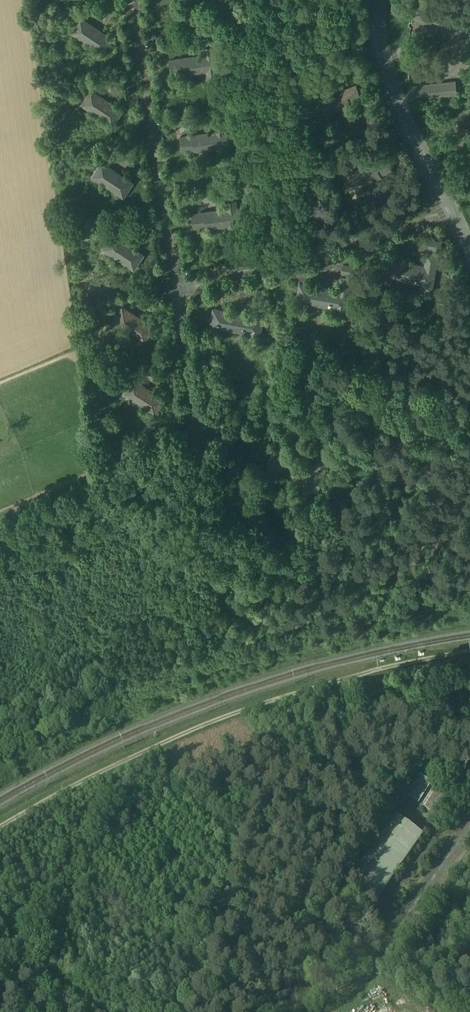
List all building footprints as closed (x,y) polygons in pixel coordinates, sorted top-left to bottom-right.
[(437,22),(437,15),(413,13),(413,20),(437,22)] [(111,39),(80,18),(72,30),(79,35),(78,37),(102,53),(111,39)] [(213,46),(203,47),(204,55),(180,58),(169,59),(171,73),(183,71),(184,74),(206,71),(207,78),(217,76),(216,69),(218,69),(215,53),(214,53),(213,46)] [(417,84),(419,98),(457,94),(456,79),(417,84)] [(323,83),(312,87),(315,93),(325,88),(323,83)] [(84,84),(73,86),(74,92),(85,91),(84,84)] [(337,93),(324,99),(321,92),(312,96),(314,103),(313,103),(320,118),(321,118),(324,125),(333,121),(330,114),(351,105),(350,102),(362,98),(356,85),(346,89),(337,93)] [(122,111),(91,90),(83,102),(90,106),(88,109),(113,125),(122,111)] [(215,132),(201,134),(192,135),(180,137),(182,151),(195,149),(195,151),(218,148),(219,155),(229,154),(228,146),(229,146),(227,130),(225,130),(224,123),(214,125),(215,132)] [(95,155),(84,158),(85,164),(96,162),(95,155)] [(367,165),(354,170),(351,163),(342,167),(344,174),(343,174),(349,189),(351,189),(354,196),(363,192),(360,185),(381,176),(380,174),(391,169),(386,157),(376,161),(367,165)] [(132,183),(101,162),(93,174),(101,178),(99,181),(123,197),(132,183)] [(226,209),(213,211),(212,211),(192,214),(194,228),(206,226),(206,228),(229,225),(230,232),(240,231),(239,224),(240,224),(238,207),(236,208),(235,200),(225,202),(226,209)] [(105,229),(93,231),(94,237),(106,235),(105,229)] [(143,255),(112,235),(104,246),(111,251),(109,254),(134,269),(143,255)] [(442,242),(430,240),(428,247),(441,250),(442,242)] [(409,262),(396,260),(386,258),(381,282),(392,284),(394,278),(421,283),(420,289),(431,292),(438,255),(427,253),(425,266),(409,263),(409,262)] [(355,267),(343,265),(342,272),(354,274),(355,267)] [(322,288),(310,286),(299,284),(295,307),(306,309),(307,304),(335,309),(334,314),(345,316),(352,280),(341,278),(338,291),(322,288)] [(269,293),(257,290),(255,298),(268,300),(269,293)] [(252,316),(236,313),(224,311),(213,309),(209,333),(220,335),(221,329),(249,334),(248,340),(259,342),(265,306),(254,304),(252,316)] [(154,328),(122,308),(114,319),(122,324),(120,326),(145,342),(154,328)] [(124,374),(112,376),(114,383),(125,380),(124,374)] [(164,400),(133,379),(125,391),(132,396),(130,398),(155,414),(164,400)] [(344,438),(333,432),(329,438),(340,444),(344,438)] [(449,799),(421,779),(408,798),(436,817),(449,799)] [(396,817),(384,834),(349,883),(350,883),(349,883),(376,902),(377,902),(411,853),(423,836),(413,830),(415,828),(406,822),(405,824),(396,817)]
